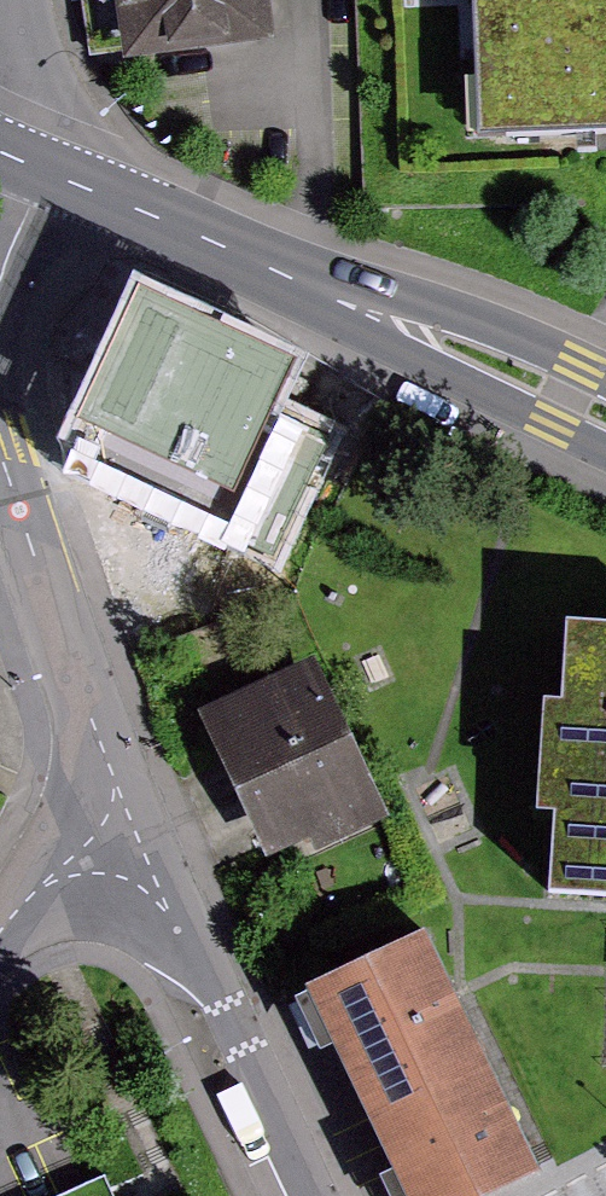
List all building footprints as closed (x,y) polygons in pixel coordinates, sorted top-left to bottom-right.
[(80,57),(125,51),(128,71),(280,49),(273,0),(72,0),(80,57)] [(487,147),(605,141),(605,0),(479,0),(487,147)] [(182,290),(116,258),(87,317),(134,340),(86,439),(264,526),(308,436),(272,419),(297,369),(173,308),(182,290)] [(566,630),(561,708),(545,707),(538,817),(555,818),(550,897),(605,900),(605,632),(566,630)] [(339,669),(234,715),(296,854),(400,808),(339,669)] [(453,933),(308,1000),(329,1045),(350,1035),(415,1174),(394,1183),(400,1195),(495,1195),(561,1166),(453,933)]
